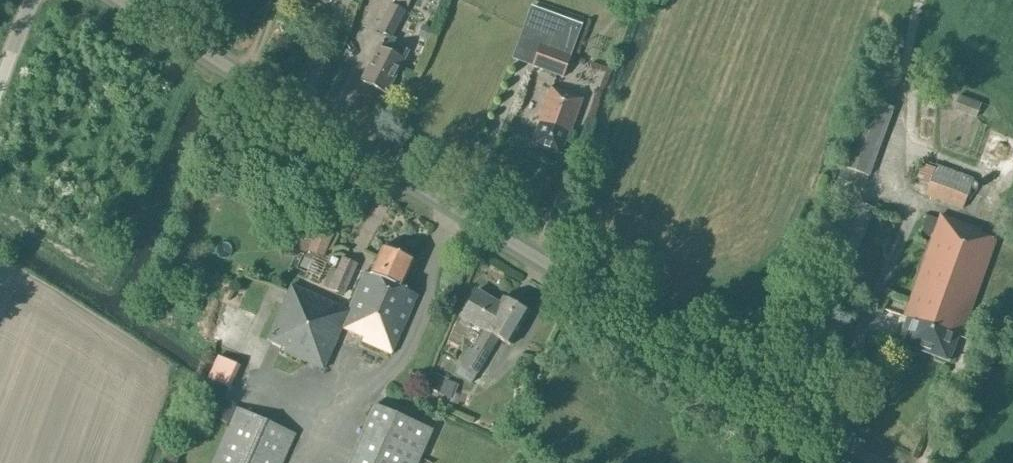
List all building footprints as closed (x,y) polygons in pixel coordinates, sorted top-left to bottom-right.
[(391,48),(396,39),(392,37),(404,12),(390,5),(377,30),(387,35),(382,43),(381,42),(361,81),(386,94),(408,52),(403,50),(402,53),(391,48)] [(562,77),(582,27),(531,7),(512,58),(562,77)] [(866,99),(890,107),(898,82),(875,74),(866,99)] [(561,154),(581,99),(551,88),(539,121),(541,122),(533,143),(561,154)] [(976,118),(981,104),(958,95),(953,110),(976,118)] [(893,108),(890,107),(866,99),(842,166),(868,176),(893,108)] [(934,169),(922,164),(915,183),(927,188),(925,195),(962,209),(973,180),(936,166),(934,169)] [(846,279),(873,208),(849,199),(822,270),(846,279)] [(939,219),(927,214),(924,221),(920,219),(915,233),(931,240),(906,310),(903,317),(906,318),(898,343),(948,362),(958,336),(960,337),(995,240),(980,234),(981,230),(940,215),(939,219)] [(882,226),(878,231),(878,236),(882,240),(888,240),(892,236),(892,230),(888,226),(882,226)] [(333,236),(317,229),(307,253),(323,259),(333,236)] [(402,288),(414,262),(382,248),(370,274),(365,272),(348,311),(291,286),(267,340),(282,346),(280,350),(323,369),(341,328),(362,337),(360,341),(391,354),(418,295),(402,288)] [(343,294),(356,264),(343,258),(338,270),(331,267),(323,286),(343,294)] [(499,304),(477,290),(461,317),(479,329),(480,328),(484,330),(472,351),(469,349),(460,362),(461,363),(455,373),(471,382),(476,372),(478,373),(498,338),(510,346),(529,313),(503,298),(499,304)] [(218,356),(208,379),(231,389),(241,366),(218,356)] [(229,424),(236,409),(222,402),(216,417),(229,424)] [(432,431),(374,405),(348,462),(418,462),(432,431)] [(229,424),(213,461),(202,456),(198,462),(283,462),(295,434),(236,408),(236,409),(229,424)]
